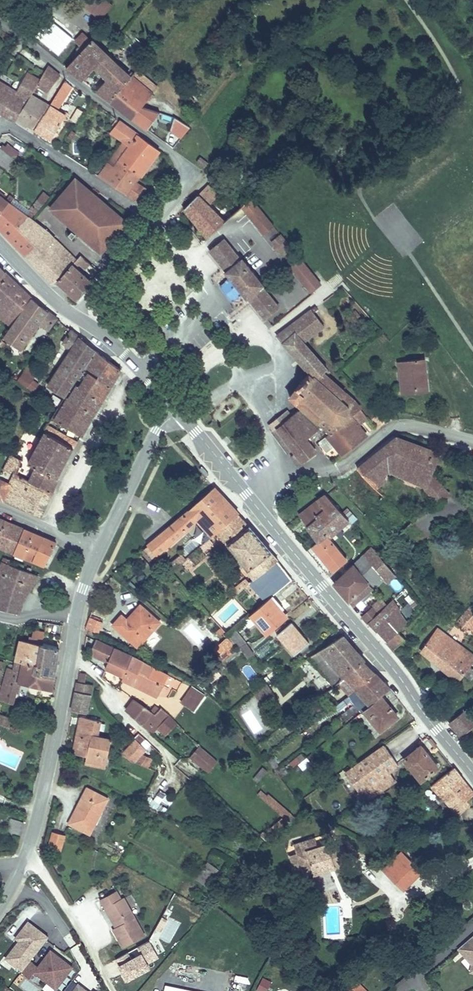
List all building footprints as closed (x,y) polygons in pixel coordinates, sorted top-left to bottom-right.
[(112,0),(84,0),(83,2),(103,18),(115,2),(112,0)] [(75,40),(47,17),(33,33),(65,61),(77,48),(80,45),(75,40)] [(80,51),(94,36),(85,28),(75,40),(80,45),(77,48),(80,51)] [(94,65),(107,52),(106,51),(106,50),(107,50),(107,49),(94,36),(80,51),(66,67),(83,80),(95,66),(94,65)] [(122,87),(134,74),(109,51),(109,52),(108,52),(107,52),(94,65),(95,66),(108,77),(96,89),(110,100),(122,87)] [(49,90),(62,74),(50,65),(39,83),(49,90)] [(140,67),(134,74),(154,91),(160,84),(140,67)] [(154,91),(134,74),(122,87),(146,101),(154,91)] [(39,83),(27,75),(15,94),(0,84),(0,110),(3,112),(17,120),(19,117),(33,94),(39,83)] [(52,138),(67,114),(58,109),(74,83),(67,78),(50,104),(36,127),(52,138)] [(183,83),(174,92),(190,108),(194,103),(184,92),(188,87),(183,83)] [(140,108),(146,101),(122,87),(110,100),(147,129),(153,120),(140,108)] [(36,127),(50,104),(33,94),(19,117),(36,127)] [(223,101),(228,106),(235,98),(229,94),(223,101)] [(235,98),(228,106),(232,110),(239,102),(235,98)] [(160,111),(146,101),(140,108),(153,120),(160,111)] [(175,146),(190,125),(178,117),(164,137),(175,146)] [(161,149),(120,120),(113,132),(126,142),(101,174),(136,200),(148,187),(138,180),(116,165),(120,160),(141,175),(161,149)] [(1,148),(0,149),(0,165),(6,171),(9,173),(18,162),(16,161),(21,155),(10,145),(6,149),(5,147),(3,149),(1,148)] [(206,165),(210,160),(200,153),(197,158),(206,165)] [(141,175),(120,160),(116,165),(138,180),(141,175)] [(130,221),(76,175),(50,207),(71,226),(69,228),(72,230),(69,234),(72,236),(76,233),(78,235),(80,233),(102,253),(130,221)] [(225,220),(215,207),(223,199),(209,181),(186,205),(209,235),(225,220)] [(45,203),(52,192),(46,188),(38,198),(45,203)] [(10,200),(1,193),(0,195),(0,215),(10,200)] [(29,217),(33,218),(45,203),(38,198),(27,213),(10,200),(0,215),(0,228),(26,255),(35,245),(20,227),(29,217)] [(245,212),(254,205),(249,199),(240,207),(245,212)] [(271,227),(254,205),(245,212),(262,234),(271,227)] [(77,258),(50,231),(33,218),(29,217),(20,227),(35,245),(26,255),(53,282),(56,278),(77,258)] [(290,250),(277,234),(269,241),(281,257),(290,250)] [(267,284),(245,256),(242,258),(226,238),(211,249),(228,270),(226,272),(247,299),(250,297),(267,318),(281,307),(264,286),(267,284)] [(77,299),(94,280),(75,264),(81,262),(85,258),(81,254),(77,258),(56,278),(66,288),(77,299)] [(314,279),(297,258),(288,265),(305,286),(314,279)] [(31,299),(7,276),(0,283),(0,307),(1,308),(0,309),(0,320),(10,328),(31,299)] [(230,278),(220,284),(231,301),(241,295),(230,278)] [(310,293),(319,285),(314,279),(305,286),(310,293)] [(300,282),(278,295),(287,308),(308,295),(300,282)] [(49,330),(57,320),(31,299),(10,328),(3,338),(18,350),(41,323),(49,330)] [(315,311),(322,306),(319,303),(313,308),(315,311)] [(351,320),(359,312),(355,307),(346,315),(351,320)] [(307,341),(326,325),(315,311),(313,308),(293,324),(307,341)] [(329,368),(307,341),(293,324),(280,335),(311,371),(317,377),(325,371),(329,368)] [(75,384),(85,370),(97,351),(73,332),(61,346),(70,353),(44,389),(61,404),(75,384)] [(110,389),(122,370),(97,351),(85,370),(110,389)] [(431,390),(428,358),(397,360),(402,392),(431,390)] [(101,404),(110,389),(85,370),(75,384),(80,388),(101,404)] [(363,407),(346,390),(325,371),(317,377),(311,371),(293,395),(304,405),(300,409),(323,428),(324,427),(331,432),(340,425),(352,416),(363,407)] [(22,385),(34,391),(38,383),(27,377),(22,385)] [(81,438),(101,404),(80,388),(57,422),(81,438)] [(373,418),(363,407),(352,416),(362,428),(367,434),(370,431),(365,424),(373,418)] [(323,428),(300,409),(283,424),(280,427),(297,448),(300,453),(306,461),(307,462),(315,456),(315,455),(320,451),(316,445),(311,439),(323,428)] [(283,424),(277,416),(272,420),(269,423),(272,427),(275,431),(280,427),(283,424)] [(362,428),(352,416),(340,425),(351,436),(362,428)] [(351,436),(340,425),(331,432),(320,441),(329,452),(338,444),(344,453),(367,434),(362,428),(351,436)] [(78,444),(47,426),(44,432),(74,450),(78,444)] [(297,448),(280,427),(275,431),(291,452),(297,448)] [(51,493),(74,450),(44,432),(29,464),(38,470),(30,483),(51,493)] [(434,473),(442,450),(395,432),(358,465),(372,479),(382,464),(391,472),(427,489),(434,473)] [(306,461),(300,453),(296,456),(303,464),(306,461)] [(51,493),(30,483),(14,475),(21,461),(13,457),(2,478),(7,481),(10,477),(12,478),(6,490),(0,487),(0,500),(41,518),(51,493)] [(381,488),(391,479),(387,475),(391,472),(382,464),(372,479),(375,482),(381,488)] [(372,479),(358,465),(336,484),(353,501),(375,482),(372,479)] [(452,493),(434,473),(427,489),(440,505),(452,493)] [(218,533),(239,514),(217,488),(151,547),(156,552),(159,556),(197,521),(212,539),(218,533)] [(325,492),(320,497),(333,511),(339,506),(325,492)] [(312,527),(333,511),(320,497),(298,512),(312,527)] [(330,537),(351,520),(339,506),(333,511),(312,527),(320,539),(330,537)] [(277,559),(239,514),(218,533),(256,578),(277,559)] [(19,523),(18,523),(0,515),(0,542),(8,545),(19,523)] [(8,545),(18,549),(23,538),(32,541),(37,530),(19,523),(8,545)] [(38,557),(50,535),(37,530),(32,541),(23,538),(18,549),(38,557)] [(349,559),(330,537),(320,539),(310,545),(332,573),(349,559)] [(205,553),(214,545),(210,540),(201,549),(205,553)] [(374,546),(353,564),(373,588),(374,588),(384,579),(387,583),(397,575),(374,546)] [(149,558),(156,552),(151,547),(144,553),(149,558)] [(187,561),(181,554),(168,566),(174,573),(187,561)] [(294,580),(277,559),(256,578),(251,583),(267,602),(273,598),(294,580)] [(28,571),(23,570),(20,569),(12,566),(8,565),(0,563),(0,574),(2,574),(7,572),(33,581),(36,574),(28,571)] [(373,588),(353,564),(332,582),(353,607),(373,588)] [(33,581),(7,572),(2,574),(0,574),(0,605),(19,609),(33,581)] [(240,593),(251,583),(246,578),(235,587),(240,593)] [(402,609),(393,598),(388,604),(381,597),(361,616),(369,624),(370,623),(400,610),(402,609)] [(263,628),(284,611),(273,598),(267,602),(252,615),(263,628)] [(471,605),(459,616),(472,632),(472,608),(471,605)] [(409,621),(400,610),(370,623),(382,637),(386,642),(399,630),(409,621)] [(138,651),(161,628),(145,611),(131,626),(124,619),(115,629),(138,651)] [(268,635),(289,617),(284,611),(263,628),(268,635)] [(98,637),(103,624),(90,619),(87,627),(86,631),(98,637)] [(311,643),(294,623),(279,637),(296,657),(311,643)] [(33,651),(38,628),(20,624),(14,647),(33,651)] [(439,627),(422,651),(461,681),(466,674),(472,679),(472,667),(472,666),(472,654),(439,627)] [(52,661),(58,633),(38,628),(33,651),(32,657),(52,661)] [(246,644),(234,630),(228,635),(239,650),(240,649),(246,644)] [(393,650),(407,638),(399,630),(386,642),(393,650)] [(367,660),(345,634),(310,658),(325,677),(314,687),(325,699),(347,680),(356,691),(376,673),(366,662),(367,660)] [(232,653),(229,648),(232,644),(227,638),(215,648),(224,659),(232,653)] [(249,659),(254,655),(251,651),(251,649),(246,644),(240,649),(249,659)] [(112,669),(118,656),(100,646),(94,659),(112,669)] [(52,661),(32,657),(33,651),(14,647),(13,653),(7,652),(2,673),(14,676),(16,667),(49,675),(52,661)] [(129,684),(139,665),(118,656),(112,669),(109,674),(129,684)] [(170,692),(155,685),(160,676),(139,665),(129,684),(128,686),(163,704),(170,692)] [(14,676),(2,673),(0,679),(0,684),(11,687),(14,676)] [(358,705),(385,683),(376,673),(356,691),(351,695),(358,705)] [(84,686),(86,679),(79,677),(77,683),(84,686)] [(89,715),(94,697),(86,694),(87,688),(84,686),(77,683),(72,711),(89,715)] [(385,696),(392,690),(385,683),(358,705),(365,712),(367,711),(385,696)] [(281,699),(270,687),(258,697),(268,709),(281,699)] [(200,719),(209,704),(195,694),(185,709),(200,719)] [(383,731),(401,716),(385,696),(367,711),(383,731)] [(161,730),(171,716),(165,709),(162,713),(158,719),(153,715),(136,701),(129,712),(144,724),(142,727),(153,735),(158,728),(161,730)] [(472,727),(472,717),(465,708),(449,721),(449,722),(451,724),(461,737),(472,727)] [(158,719),(162,713),(157,710),(153,715),(158,719)] [(107,758),(110,741),(97,738),(100,722),(81,718),(77,739),(84,740),(83,747),(80,747),(78,756),(87,758),(86,761),(102,764),(104,758),(107,758)] [(155,737),(161,730),(158,728),(153,735),(155,737)] [(142,763),(153,743),(141,733),(128,757),(141,762),(142,763)] [(83,747),(84,740),(77,739),(73,754),(78,756),(80,747),(83,747)] [(392,772),(401,766),(388,747),(350,774),(363,793),(367,790),(392,772)] [(441,767),(425,747),(408,760),(423,781),(441,767)] [(211,775),(221,764),(205,748),(194,759),(211,775)] [(104,770),(107,758),(104,758),(102,764),(86,761),(85,766),(104,770)] [(262,767),(253,777),(257,781),(267,772),(262,767)] [(472,796),(472,789),(457,769),(436,784),(459,815),(469,808),(470,810),(472,808),(472,800),(471,797),(472,796)] [(374,799),(399,781),(392,772),(367,790),(374,799)] [(293,820),(253,781),(246,788),(286,826),(293,820)] [(88,835),(108,801),(87,789),(68,823),(88,835)] [(12,819),(9,830),(19,833),(23,822),(12,819)] [(50,832),(46,847),(58,850),(62,835),(50,832)] [(350,862),(342,841),(332,844),(331,840),(324,842),(321,834),(299,842),(301,850),(297,852),(302,869),(314,865),(316,870),(317,873),(327,870),(325,865),(337,861),(338,866),(350,862)] [(302,869),(297,852),(291,854),(298,876),(316,870),(314,865),(302,869)] [(416,862),(407,852),(389,868),(405,885),(420,870),(414,864),(416,862)] [(338,866),(337,861),(325,865),(327,870),(338,866)] [(206,888),(217,873),(208,866),(197,881),(206,888)] [(409,889),(424,875),(420,870),(405,885),(409,889)] [(318,881),(328,905),(344,899),(335,875),(318,881)] [(144,933),(123,896),(120,897),(116,890),(97,900),(101,909),(105,908),(115,926),(112,928),(108,929),(119,948),(144,933)] [(115,926),(105,908),(101,909),(112,928),(115,926)] [(28,957),(45,936),(39,931),(41,929),(27,918),(14,934),(20,939),(18,942),(15,940),(4,954),(20,967),(28,957)] [(460,943),(472,958),(472,932),(460,943)] [(151,941),(115,956),(125,979),(151,968),(148,962),(158,958),(151,941)] [(54,985),(71,964),(50,947),(37,963),(28,957),(20,967),(19,968),(28,975),(33,968),(54,985)] [(347,972),(338,982),(347,990),(366,990),(347,972)] [(35,974),(31,979),(41,987),(45,982),(35,974)] [(257,990),(267,990),(272,981),(262,977),(256,990),(257,990)] [(87,990),(77,982),(70,990),(86,990),(87,990)]
